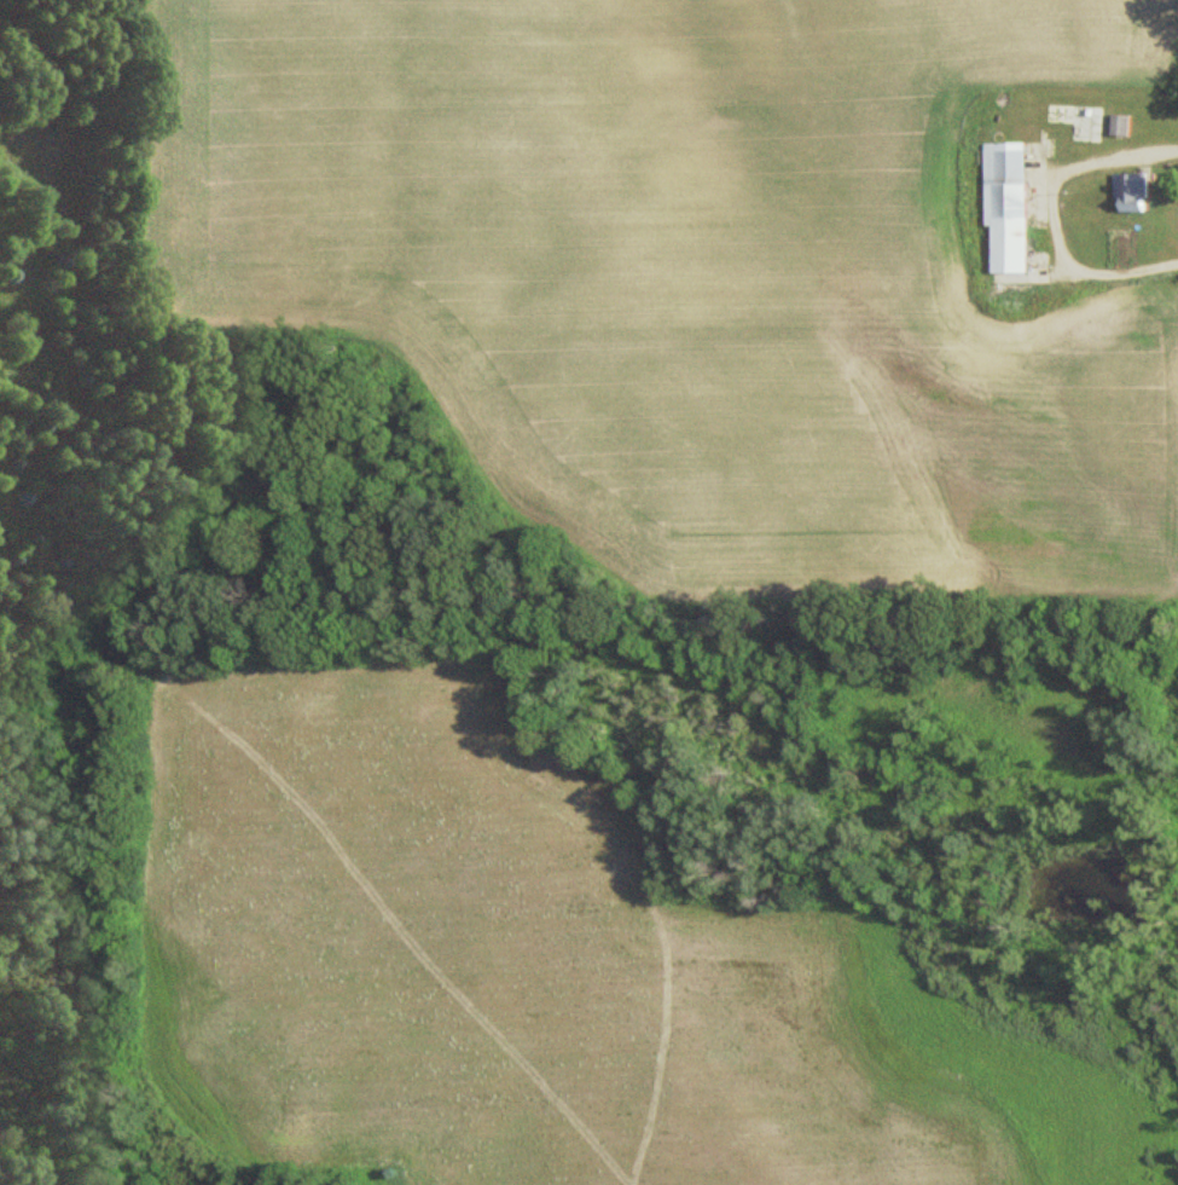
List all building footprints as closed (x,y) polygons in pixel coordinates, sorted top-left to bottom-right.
[(1073,143),(1110,144),(1111,106),(1053,104),(1051,159),(1073,159),(1073,143)] [(1114,114),(1132,115),(1131,135),(1113,134),(1114,114)] [(986,149),(987,231),(998,231),(999,278),(1033,277),(1031,148),(986,149)] [(1116,174),(1115,197),(1122,197),(1122,210),(1147,210),(1147,174),(1116,174)]
